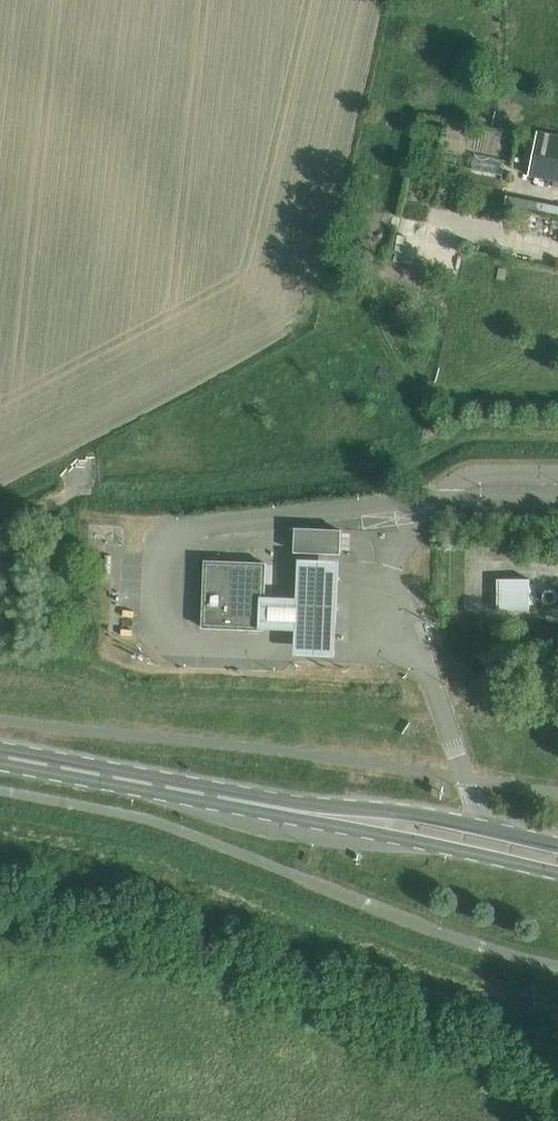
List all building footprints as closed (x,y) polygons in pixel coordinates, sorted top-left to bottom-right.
[(532,173),(557,179),(557,140),(553,139),(540,136),(533,168),(532,173)] [(295,552),(340,554),(341,541),(341,530),(296,528),(295,539),(295,552)] [(283,597),(265,596),(263,628),(282,629),(295,629),(294,652),(335,654),(337,621),(339,584),(340,562),(298,560),(297,582),(296,598),(283,597)] [(266,563),(205,561),(202,627),(263,630),(263,628),(265,596),(266,563)] [(530,579),(497,579),(497,585),(497,607),(497,610),(530,610),(530,579)] [(138,621),(140,601),(129,600),(127,620),(138,621)]
